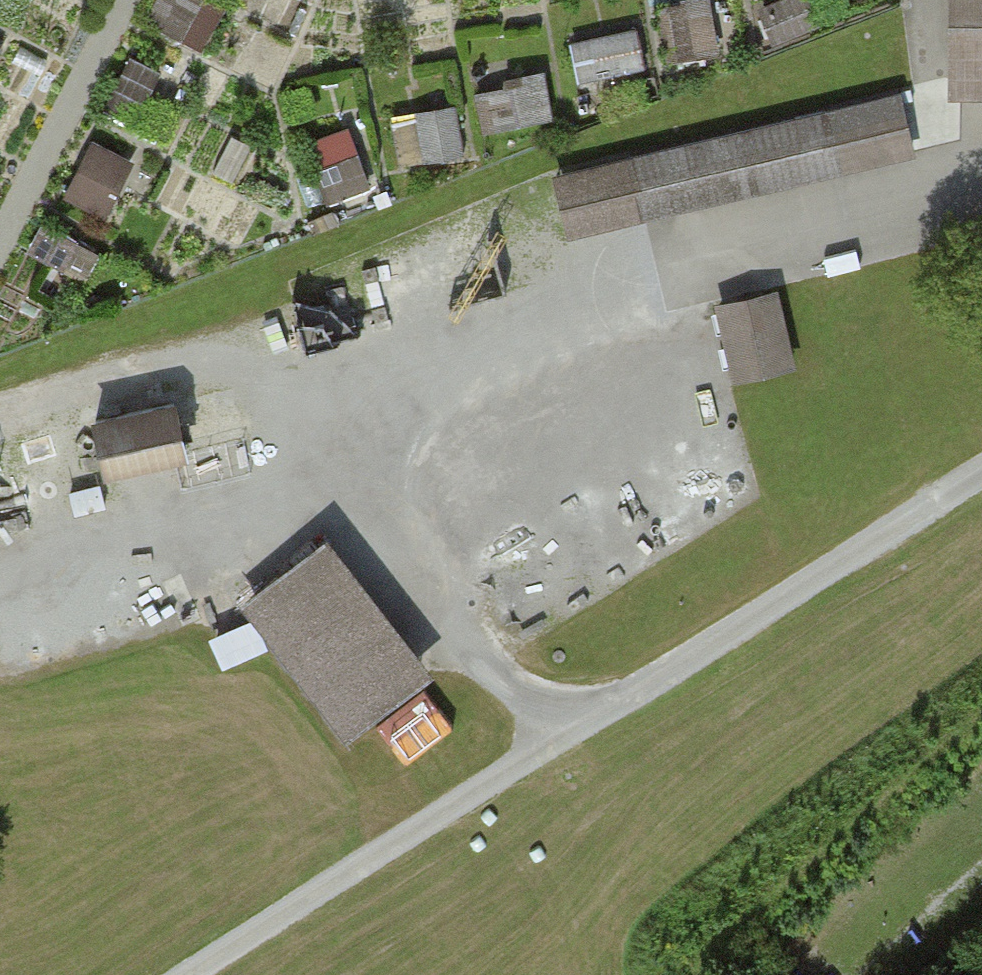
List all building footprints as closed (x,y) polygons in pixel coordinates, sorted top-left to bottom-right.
[(959,96),(963,96),(963,82),(981,82),(981,0),(960,0),(959,96)] [(579,75),(643,68),(639,28),(575,35),(579,75)] [(494,126),(554,113),(546,75),(486,89),(494,126)] [(896,96),(550,179),(565,240),(910,157),(896,96)] [(405,110),(405,155),(460,155),(460,110),(405,110)] [(307,139),(328,200),(374,185),(353,123),(307,139)] [(67,198),(113,215),(135,153),(89,136),(67,198)] [(88,280),(103,255),(47,221),(31,247),(88,280)] [(773,296),(712,312),(731,386),(792,370),(773,296)] [(88,431),(99,477),(181,458),(170,412),(88,431)] [(318,547),(235,609),(338,743),(420,681),(318,547)]
